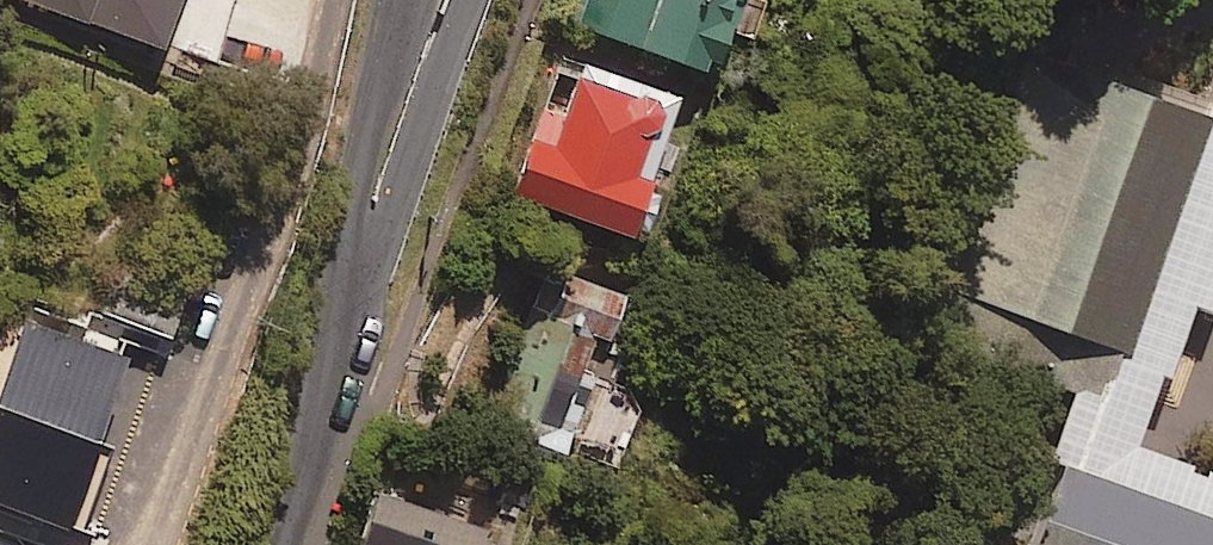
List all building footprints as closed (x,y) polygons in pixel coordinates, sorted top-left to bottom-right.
[(578,26),(709,69),(731,0),(586,0),(578,26)] [(1086,40),(1004,267),(1177,328),(1212,229),(1212,86),(1086,40)] [(672,95),(559,55),(510,193),(632,236),(648,191),(640,187),(672,95)] [(167,338),(182,299),(117,273),(101,312),(167,338)] [(558,471),(604,337),(532,312),(487,447),(558,471)] [(639,403),(609,391),(585,456),(615,467),(639,403)] [(1123,472),(1097,544),(1212,544),(1212,504),(1123,472)] [(375,493),(358,544),(482,544),(487,530),(375,493)]
